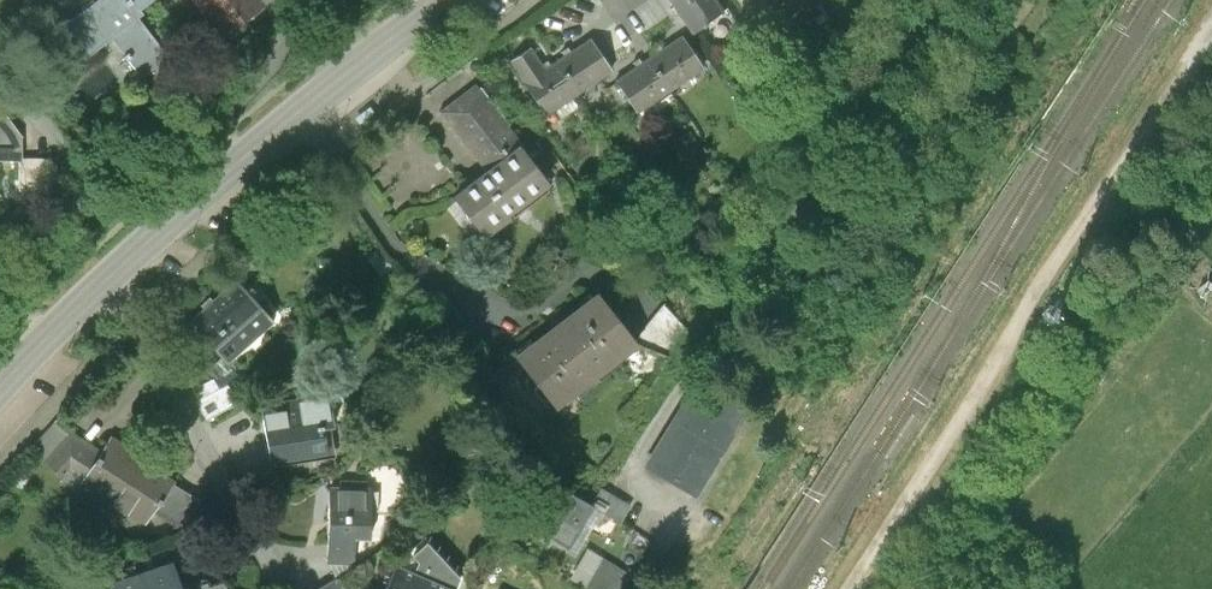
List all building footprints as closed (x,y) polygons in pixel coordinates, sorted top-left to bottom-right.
[(47,42),(75,78),(89,67),(84,61),(126,30),(156,69),(182,49),(151,9),(156,5),(152,1),(153,0),(103,0),(47,42)] [(233,24),(254,8),(256,10),(269,0),(215,0),(233,24)] [(732,0),(690,0),(705,23),(735,4),(732,0)] [(782,14),(808,0),(775,0),(782,14)] [(695,30),(662,52),(683,83),(716,61),(695,30)] [(602,34),(567,56),(588,86),(622,64),(602,34)] [(558,106),(588,86),(567,56),(558,62),(544,41),(524,55),(558,106)] [(650,104),(683,83),(662,52),(629,73),(650,104)] [(531,155),(475,84),(440,111),(488,171),(459,194),(489,231),(509,215),(507,212),(548,180),(529,157),(531,155)] [(34,152),(38,152),(38,129),(21,108),(0,108),(0,152),(34,152)] [(38,152),(34,152),(34,184),(67,183),(67,152),(38,152)] [(250,272),(205,311),(240,350),(285,311),(250,272)] [(647,339),(610,291),(529,352),(565,400),(647,339)] [(646,329),(664,347),(687,325),(668,306),(646,329)] [(225,372),(203,384),(218,413),(249,397),(239,379),(231,383),(225,372)] [(759,403),(708,373),(657,460),(707,489),(759,403)] [(338,389),(273,397),(281,453),(336,445),(333,420),(342,419),(338,389)] [(43,443),(56,455),(81,428),(66,417),(43,443)] [(82,461),(98,472),(114,445),(83,426),(81,428),(56,455),(72,472),(82,461)] [(154,449),(122,432),(114,445),(98,472),(94,478),(156,517),(165,505),(184,476),(150,455),(154,449)] [(269,504),(286,491),(267,466),(249,480),(269,504)] [(558,474),(534,515),(581,542),(605,502),(603,500),(558,474)] [(214,495),(184,476),(165,505),(188,517),(191,525),(197,523),(199,527),(224,517),(214,495)] [(644,500),(614,482),(603,500),(605,502),(633,518),(644,500)] [(382,483),(342,483),(342,555),(368,556),(368,532),(381,532),(382,483)] [(546,529),(532,521),(525,532),(539,540),(546,529)] [(601,543),(583,572),(610,588),(632,588),(644,570),(601,543)] [(132,577),(136,588),(197,588),(186,558),(132,577)] [(394,588),(463,588),(465,585),(405,561),(394,588)] [(347,572),(322,585),(325,588),(358,588),(347,572)]
